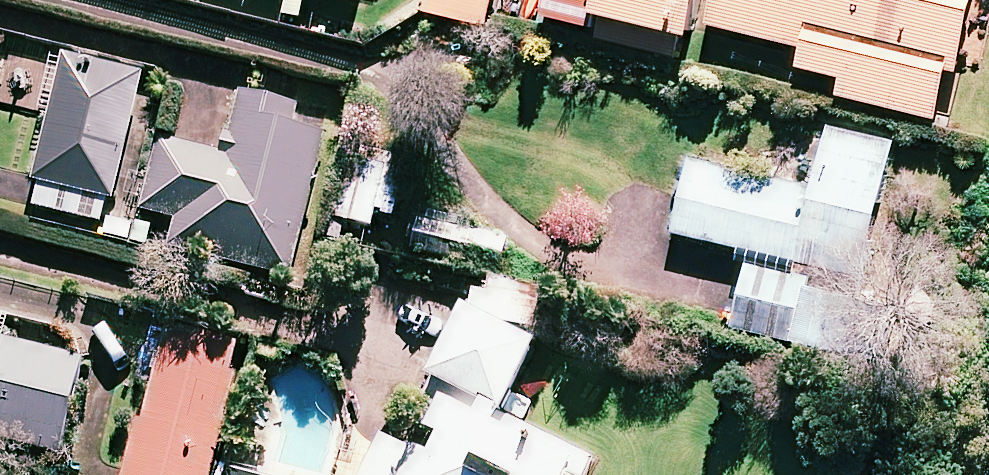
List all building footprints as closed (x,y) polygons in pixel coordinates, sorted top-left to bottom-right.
[(428,12),(488,27),(495,0),(431,0),(428,12)] [(679,61),(685,37),(695,39),(704,0),(605,0),(595,42),(679,61)] [(713,28),(808,50),(803,71),(845,80),(841,98),(939,120),(950,72),(960,74),(977,0),(719,0),(713,28)] [(144,80),(52,58),(38,117),(51,120),(30,211),(108,230),(144,80)] [(298,114),(240,99),(224,161),(161,145),(143,215),(179,224),(173,250),(292,280),(327,141),(293,133),(298,114)] [(817,188),(694,161),(678,235),(754,252),(736,329),(845,355),(864,276),(866,277),(895,144),(830,129),(817,188)] [(414,164),(355,145),(331,216),(390,236),(414,164)] [(476,229),(445,221),(434,268),(465,275),(476,229)] [(480,284),(472,322),(530,335),(538,296),(480,284)] [(464,318),(424,402),(442,411),(419,458),(382,440),(366,474),(590,474),(594,465),(503,422),(536,353),(472,322),(464,318)] [(161,332),(141,418),(128,474),(212,474),(241,350),(161,332)] [(0,343),(0,442),(60,457),(83,364),(0,343)]
